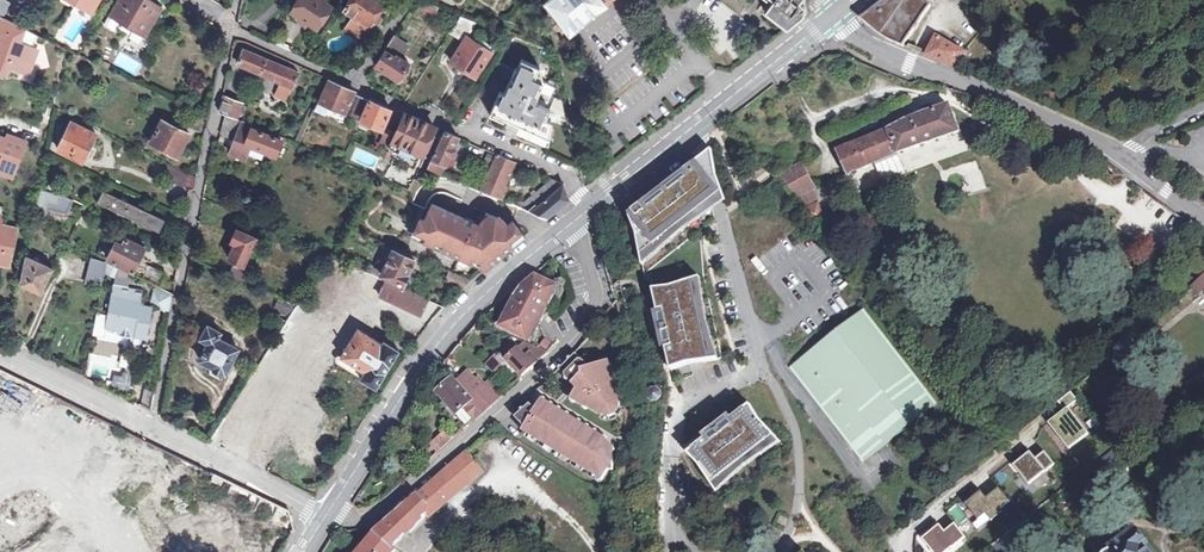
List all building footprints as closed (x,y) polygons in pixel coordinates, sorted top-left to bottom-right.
[(3,17),(10,2),(6,0),(0,0),(0,15),(3,17)] [(78,5),(76,11),(89,19),(100,0),(69,0),(78,5)] [(162,6),(151,0),(119,0),(110,14),(122,21),(134,28),(145,34),(162,6)] [(326,0),(299,0),(292,11),(318,28),(332,6),(325,1),(326,0)] [(377,15),(385,2),(383,0),(351,0),(345,10),(354,16),(347,27),(367,40),(376,25),(372,22),(377,15)] [(419,6),(433,11),(435,5),(423,0),(421,0),(419,6)] [(570,30),(605,2),(604,0),(544,0),(570,30)] [(769,2),(762,11),(784,28),(802,13),(804,10),(805,8),(805,0),(766,0),(769,2)] [(862,18),(871,27),(873,29),(876,30),(885,37),(891,39),(895,42),(903,46),(931,5),(923,0),(885,0),(862,18)] [(3,43),(1,51),(0,50),(0,72),(10,75),(12,68),(32,75),(36,60),(32,59),(36,49),(21,43),(25,28),(3,17),(0,15),(0,42),(3,43)] [(381,18),(377,15),(372,22),(376,25),(381,18)] [(477,77),(492,52),(468,36),(477,22),(461,16),(451,32),(463,40),(450,59),(477,77)] [(400,57),(408,45),(393,36),(375,64),(399,79),(409,63),(400,57)] [(967,51),(937,36),(927,55),(953,66),(967,51)] [(505,66),(515,70),(516,67),(518,68),(522,59),(540,67),(547,49),(512,39),(497,62),(505,66)] [(41,51),(36,49),(32,59),(36,60),(41,51)] [(244,49),(238,63),(292,87),(298,72),(244,49)] [(135,77),(142,64),(119,51),(112,64),(135,77)] [(546,118),(550,109),(534,102),(544,82),(535,78),(540,67),(522,59),(518,68),(516,67),(515,70),(505,93),(500,90),(489,114),(545,139),(549,141),(552,121),(546,118)] [(355,91),(328,78),(318,100),(346,112),(355,93),(355,91)] [(226,113),(236,118),(241,103),(223,95),(220,111),(226,113)] [(361,120),(369,123),(370,120),(385,126),(392,109),(370,99),(360,95),(352,115),(351,125),(357,128),(361,120)] [(958,130),(949,104),(924,113),(912,118),(858,143),(852,146),(845,147),(838,149),(848,173),(958,130)] [(393,141),(421,153),(434,125),(405,112),(396,133),(387,129),(384,136),(393,141)] [(224,132),(233,136),(239,138),(236,145),(233,152),(248,159),(250,154),(253,145),(264,150),(279,156),(285,141),(282,139),(255,128),(256,126),(236,118),(226,113),(224,132)] [(193,128),(166,115),(164,120),(152,143),(179,156),(193,128)] [(70,122),(57,150),(83,162),(95,134),(70,122)] [(283,137),(256,126),(255,128),(282,139),(283,137)] [(445,130),(431,160),(435,162),(436,158),(447,163),(458,136),(445,130)] [(10,137),(8,142),(5,149),(12,152),(17,139),(10,137)] [(8,142),(0,138),(0,171),(13,176),(15,176),(27,143),(17,139),(12,152),(5,149),(8,142)] [(421,153),(393,141),(389,148),(418,160),(421,153)] [(261,158),(264,150),(253,145),(250,154),(261,158)] [(702,181),(710,202),(712,209),(719,205),(726,200),(717,175),(712,149),(705,155),(698,160),(702,181)] [(497,154),(489,172),(506,180),(515,161),(497,154)] [(435,162),(431,160),(428,167),(435,170),(438,163),(435,162)] [(637,234),(641,256),(682,221),(710,202),(702,181),(698,160),(629,214),(637,234)] [(878,163),(878,171),(891,170),(890,162),(878,163)] [(185,185),(187,172),(170,163),(164,175),(185,185)] [(446,167),(438,163),(435,170),(443,173),(446,167)] [(787,186),(794,195),(815,187),(801,164),(788,171),(779,176),(787,186)] [(984,185),(978,170),(958,179),(964,194),(984,185)] [(197,176),(187,172),(185,185),(195,187),(197,176)] [(506,180),(489,172),(482,189),(486,191),(496,195),(499,196),(506,180)] [(412,190),(417,192),(422,181),(415,178),(410,190),(412,190)] [(553,178),(519,205),(528,208),(532,205),(534,207),(563,183),(553,178)] [(532,205),(528,208),(547,216),(569,199),(563,183),(534,207),(532,205)] [(57,208),(58,204),(69,205),(70,198),(62,194),(55,193),(42,190),(37,208),(47,211),(48,206),(57,208)] [(106,191),(101,203),(157,230),(163,218),(106,191)] [(426,235),(424,240),(434,244),(436,240),(445,244),(442,248),(470,261),(472,256),(489,263),(512,244),(509,240),(521,231),(512,220),(507,224),(504,220),(486,212),(480,224),(432,202),(424,219),(420,217),(414,230),(426,235)] [(641,256),(643,265),(685,229),(712,209),(710,202),(682,221),(641,256)] [(825,216),(819,203),(804,208),(815,222),(825,216)] [(10,266),(12,250),(7,249),(12,227),(3,225),(0,225),(0,264),(10,266)] [(243,263),(255,237),(237,228),(232,240),(235,242),(229,258),(243,263)] [(414,230),(412,235),(424,240),(426,235),(414,230)] [(521,231),(509,240),(512,244),(524,234),(521,231)] [(127,238),(123,246),(115,242),(108,258),(134,271),(145,247),(127,238)] [(436,240),(434,244),(442,248),(445,244),(436,240)] [(396,246),(394,250),(412,258),(414,255),(396,246)] [(380,249),(370,264),(374,265),(382,251),(380,249)] [(412,258),(394,250),(393,249),(382,274),(403,284),(415,259),(412,258)] [(37,289),(36,293),(35,295),(39,297),(53,268),(32,257),(33,253),(29,251),(27,257),(22,282),(37,289)] [(472,256),(470,261),(485,267),(489,263),(472,256)] [(106,260),(104,271),(115,275),(119,266),(106,260)] [(233,264),(229,274),(245,282),(250,271),(233,264)] [(158,281),(162,270),(147,265),(143,277),(158,281)] [(450,270),(446,279),(463,286),(470,279),(450,270)] [(366,272),(319,345),(332,355),(374,291),(430,321),(442,306),(366,272)] [(521,289),(518,292),(515,298),(513,302),(500,326),(528,340),(556,285),(535,276),(530,280),(521,289)] [(701,277),(692,280),(699,321),(711,361),(719,360),(707,320),(701,277)] [(1192,287),(1201,296),(1203,294),(1203,277),(1192,287)] [(692,280),(670,287),(653,288),(658,310),(654,311),(663,349),(666,348),(672,370),(688,364),(711,361),(699,321),(692,280)] [(37,289),(22,282),(21,285),(36,293),(37,289)] [(135,328),(134,335),(147,338),(153,307),(134,303),(137,289),(115,284),(105,326),(118,329),(119,325),(135,328)] [(152,288),(149,306),(169,309),(172,292),(152,288)] [(936,406),(862,310),(791,365),(864,461),(936,406)] [(598,324),(603,328),(610,319),(605,315),(598,324)] [(226,374),(239,348),(219,338),(222,333),(209,325),(201,338),(210,342),(200,360),(226,374)] [(356,330),(351,327),(342,342),(347,346),(356,330)] [(357,328),(356,330),(347,346),(340,357),(365,372),(361,377),(361,378),(377,388),(398,349),(383,341),(382,342),(357,328)] [(553,343),(547,338),(542,344),(548,348),(553,343)] [(500,371),(504,366),(503,365),(507,360),(523,377),(549,352),(525,342),(514,352),(507,346),(500,353),(502,355),(499,358),(497,355),(486,364),(492,370),(500,371)] [(113,374),(115,344),(99,343),(97,373),(113,374)] [(558,371),(572,385),(574,383),(579,387),(577,390),(571,400),(583,408),(587,409),(597,415),(600,414),(602,416),(609,418),(616,416),(620,409),(620,401),(618,399),(619,397),(615,382),(614,377),(608,361),(589,368),(575,354),(558,371)] [(365,372),(340,357),(337,362),(361,377),(365,372)] [(462,381),(470,389),(476,382),(469,374),(462,381)] [(490,408),(470,389),(462,381),(459,378),(455,382),(453,380),(439,395),(459,415),(466,407),(477,419),(490,408)] [(478,380),(476,382),(470,389),(490,408),(496,402),(500,398),(503,395),(489,382),(485,386),(478,380)] [(145,389),(141,406),(151,412),(155,391),(145,389)] [(1070,389),(1057,400),(1064,408),(1048,421),(1069,447),(1088,431),(1067,405),(1077,398),(1070,389)] [(540,410),(545,402),(541,400),(537,407),(534,410),(537,413),(540,410)] [(596,437),(598,434),(590,429),(588,432),(580,427),(582,424),(573,419),(572,422),(564,417),(566,414),(557,409),(556,412),(548,408),(550,405),(545,402),(540,410),(537,413),(534,410),(530,405),(518,416),(526,424),(524,428),(522,432),(530,437),(528,439),(601,483),(609,471),(614,471),(614,450),(609,450),(609,448),(609,446),(609,445),(608,444),(607,442),(606,441),(606,440),(605,439),(604,441),(596,437)] [(759,418),(750,404),(732,418),(730,415),(703,436),(705,439),(687,453),(699,466),(712,485),(741,459),(775,435),(759,418)] [(470,425),(477,419),(466,407),(459,415),(470,425)] [(526,424),(518,416),(515,419),(524,428),(526,424)] [(452,440),(445,432),(434,442),(441,450),(452,440)] [(603,437),(598,434),(596,437),(604,441),(605,439),(606,440),(606,441),(607,442),(608,444),(609,445),(609,446),(609,448),(609,450),(614,450),(614,448),(603,437)] [(712,485),(717,492),(746,466),(781,442),(775,435),(741,459),(712,485)] [(1055,463),(1045,451),(1036,458),(1030,451),(1014,464),(1029,484),(1055,463)] [(468,453),(447,471),(463,489),(483,471),(468,453)] [(199,469),(182,461),(178,470),(194,478),(199,469)] [(447,471),(437,479),(452,497),(463,489),(447,471)] [(437,479),(387,523),(375,533),(359,551),(394,551),(395,550),(393,547),(405,533),(408,536),(426,515),(427,513),(429,506),(439,497),(444,504),(452,497),(437,479)] [(1009,500),(998,486),(985,496),(980,489),(964,502),(978,518),(985,512),(990,519),(1001,510),(999,508),(1009,500)] [(429,506),(427,513),(430,516),(432,519),(446,506),(444,504),(439,497),(429,506)] [(945,531),(940,524),(922,538),(934,551),(946,551),(966,537),(955,523),(945,531)] [(1018,526),(1014,529),(1022,537),(1019,540),(1026,549),(1032,543),(1018,526)] [(1014,529),(993,546),(997,551),(1022,551),(1026,549),(1019,540),(1022,537),(1014,529)] [(1141,544),(1145,542),(1134,529),(1115,544),(1106,551),(1104,551),(1147,551),(1141,544)]
